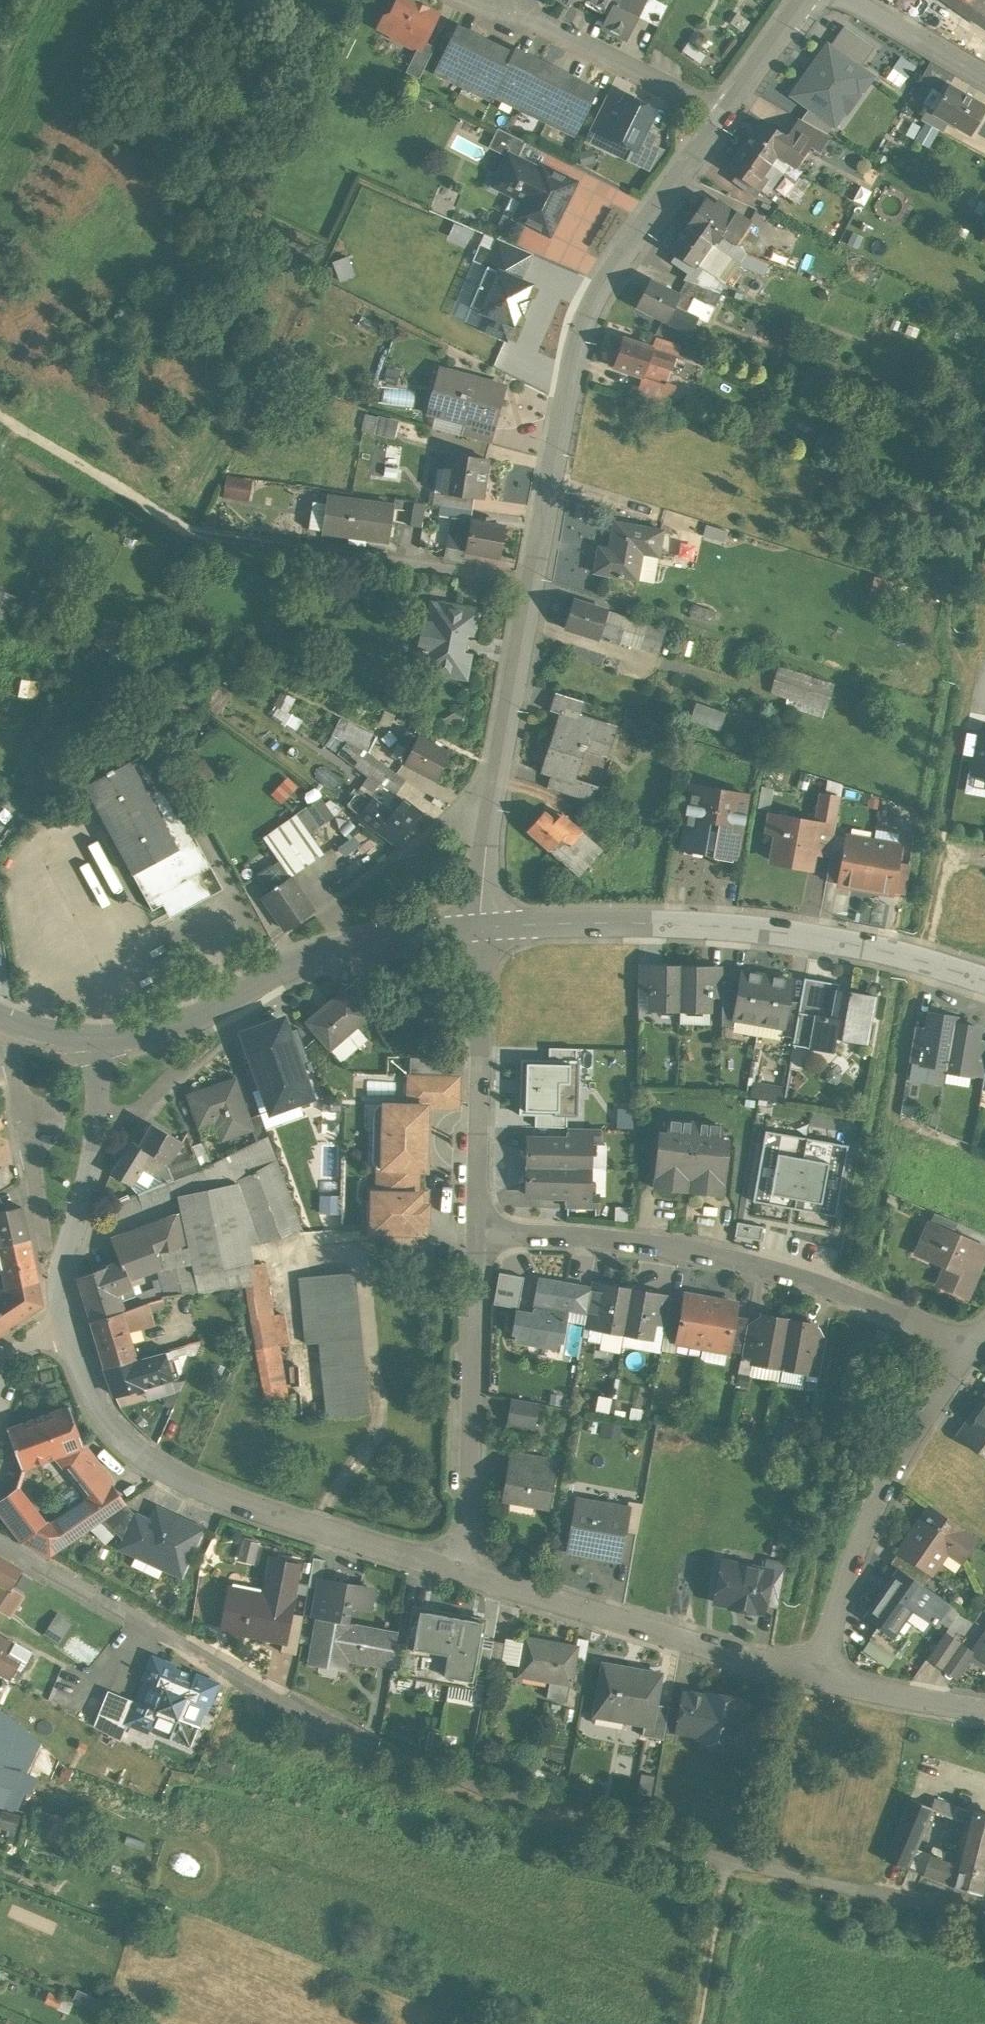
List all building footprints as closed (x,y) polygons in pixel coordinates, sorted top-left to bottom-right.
[(404,0),(398,0),(390,15),(383,18),(380,24),(383,31),(419,48),(422,49),(425,42),(437,16),(426,10),(427,9),(416,4),(416,6),(404,0)] [(610,15),(618,0),(583,0),(610,15)] [(610,15),(603,28),(625,40),(637,18),(646,0),(618,0),(610,15)] [(652,0),(646,0),(637,18),(656,28),(667,8),(652,0)] [(984,28),(984,0),(946,0),(984,28)] [(849,29),(877,44),(872,53),(894,65),(886,78),(905,88),(924,53),(856,15),(849,29)] [(873,47),(844,27),(830,48),(859,68),(873,47)] [(458,28),(436,73),(463,86),(485,41),(458,28)] [(485,41),(463,86),(490,99),(514,50),(513,50),(511,54),(485,41)] [(422,49),(419,48),(406,74),(418,80),(435,47),(425,42),(422,49)] [(871,76),(859,68),(830,48),(827,46),(793,96),(808,107),(833,123),(833,124),(843,111),(846,113),(871,76)] [(514,50),(490,99),(491,99),(493,95),(519,108),(541,63),(514,50)] [(568,76),(541,63),(519,108),(546,121),(568,76)] [(595,90),(568,76),(546,121),(573,135),(595,90)] [(933,113),(948,122),(971,135),(984,110),(984,107),(949,86),(934,111),(933,113)] [(606,97),(590,128),(606,136),(622,104),(606,97)] [(654,110),(626,97),(622,104),(606,136),(632,149),(634,150),(642,134),(654,110)] [(833,123),(808,107),(799,119),(801,120),(825,134),(830,127),(833,123)] [(934,111),(929,108),(921,121),(942,132),(948,122),(933,113),(934,111)] [(825,134),(801,120),(791,134),(804,143),(818,152),(829,136),(825,134)] [(787,140),(761,122),(744,146),(770,165),(777,154),(790,163),(804,143),(791,134),(787,140)] [(526,142),(498,129),(488,149),(508,158),(510,155),(517,159),(526,142)] [(659,136),(649,131),(646,137),(642,134),(634,150),(632,149),(626,160),(649,171),(663,151),(653,145),(659,136)] [(770,165),(744,146),(727,170),(736,176),(733,181),(755,197),(767,179),(762,176),(770,165)] [(517,159),(510,155),(508,158),(498,178),(529,194),(517,219),(549,235),(576,183),(543,167),(541,171),(517,159)] [(804,190),(795,183),(785,196),(795,203),(804,190)] [(716,207),(706,200),(687,227),(711,244),(714,246),(722,234),(736,244),(750,224),(735,213),(735,214),(720,203),(716,207)] [(454,226),(451,233),(467,241),(471,233),(454,226)] [(711,244),(687,227),(686,227),(669,251),(681,259),(681,267),(688,271),(693,268),(694,269),(696,265),(711,244)] [(489,268),(520,281),(531,254),(498,240),(493,251),(479,245),(472,261),(489,268)] [(714,246),(711,244),(696,265),(702,269),(725,283),(739,263),(714,246)] [(789,259),(772,252),(768,262),(785,269),(789,259)] [(764,274),(768,263),(744,254),(740,265),(764,274)] [(525,299),(531,285),(520,281),(489,268),(472,308),(486,314),(480,329),(506,340),(518,312),(523,313),(528,300),(525,299)] [(725,283),(702,269),(692,283),(712,290),(719,293),(725,283)] [(679,295),(651,281),(637,308),(666,322),(674,306),(680,295),(679,295)] [(692,283),(686,281),(680,292),(705,304),(705,303),(712,290),(692,283)] [(705,304),(680,292),(679,295),(680,295),(674,306),(698,318),(698,319),(707,323),(715,308),(705,303),(705,304)] [(674,306),(666,322),(690,334),(698,319),(698,318),(674,306)] [(652,349),(624,339),(614,368),(643,377),(647,363),(652,350),(652,349)] [(675,357),(652,350),(647,363),(671,371),(675,357)] [(505,386),(440,369),(428,411),(469,422),(494,429),(494,428),(505,386)] [(397,435),(399,418),(366,414),(364,432),(397,435)] [(494,429),(469,422),(465,436),(491,444),(495,428),(494,428),(494,429)] [(401,447),(387,445),(383,477),(397,479),(401,447)] [(487,459),(447,454),(445,470),(451,471),(447,495),(474,498),(482,499),(487,459)] [(445,470),(437,469),(434,493),(447,495),(451,471),(445,470)] [(226,475),(223,496),(248,500),(252,478),(226,475)] [(447,495),(434,493),(433,504),(441,506),(445,506),(447,495)] [(447,495),(445,506),(463,509),(472,510),(474,498),(447,495)] [(395,506),(328,496),(323,531),(389,542),(395,506)] [(445,506),(441,506),(440,516),(451,518),(452,517),(462,519),(463,509),(445,506)] [(462,519),(452,517),(451,518),(446,547),(466,551),(499,557),(504,527),(462,519)] [(663,531),(614,522),(608,555),(597,553),(594,573),(637,580),(643,548),(659,551),(663,531)] [(607,611),(573,600),(564,628),(599,639),(604,623),(607,611)] [(480,610),(431,601),(427,621),(423,621),(418,650),(422,651),(418,672),(467,681),(472,653),(464,652),(467,636),(475,637),(480,610)] [(647,623),(628,617),(607,611),(604,623),(625,629),(620,643),(639,649),(647,623)] [(604,623),(599,639),(620,646),(620,643),(625,629),(604,623)] [(666,629),(647,623),(639,649),(658,655),(666,629)] [(833,685),(778,668),(770,693),(825,710),(833,685)] [(584,702),(555,693),(550,711),(562,715),(564,710),(580,715),(584,702)] [(580,715),(564,710),(562,715),(555,737),(552,736),(540,772),(551,776),(575,783),(576,779),(588,740),(611,747),(617,727),(580,715)] [(377,737),(340,719),(332,735),(369,754),(377,737)] [(412,734),(399,762),(438,780),(451,752),(412,734)] [(981,734),(977,758),(973,760),(971,768),(975,773),(984,775),(984,735),(981,734)] [(223,889),(148,752),(132,761),(133,763),(131,764),(177,847),(178,847),(180,849),(133,875),(152,911),(163,905),(165,909),(181,900),(186,909),(223,889)] [(177,847),(131,764),(133,763),(132,761),(131,760),(113,770),(112,769),(105,773),(106,774),(83,786),(85,789),(86,788),(132,872),(130,873),(131,875),(133,875),(180,849),(178,847),(177,847)] [(404,780),(380,762),(370,774),(395,793),(404,780)] [(575,783),(551,776),(547,788),(593,803),(598,786),(576,779),(575,783)] [(842,785),(828,781),(826,791),(832,792),(831,797),(840,799),(842,785)] [(745,797),(690,787),(687,806),(685,806),(683,816),(685,816),(679,850),(682,851),(682,848),(701,851),(700,854),(702,854),(703,851),(711,853),(710,856),(713,856),(713,853),(732,857),(731,859),(734,860),(740,826),(742,826),(744,816),(742,815),(745,797)] [(359,790),(347,805),(354,811),(366,795),(359,790)] [(392,813),(366,795),(354,811),(397,844),(421,813),(403,799),(392,813)] [(831,797),(820,795),(813,825),(814,825),(835,827),(840,799),(831,797)] [(296,815),(310,834),(334,817),(320,798),(296,815)] [(555,821),(544,811),(527,830),(549,851),(573,823),(562,814),(555,821)] [(608,836),(583,813),(573,824),(592,841),(598,847),(608,836)] [(310,834),(296,815),(264,838),(284,866),(260,883),(268,895),(286,882),(325,855),(310,834)] [(778,819),(769,815),(765,833),(775,837),(778,819)] [(813,825),(778,819),(775,837),(770,863),(792,867),(792,865),(807,868),(810,852),(814,825),(813,825)] [(573,823),(549,851),(568,868),(592,841),(573,824),(573,823)] [(835,827),(814,825),(810,852),(830,854),(831,851),(835,827)] [(900,846),(847,837),(844,853),(838,883),(838,885),(891,894),(897,863),(900,846)] [(85,844),(76,848),(81,864),(90,860),(85,844)] [(844,853),(831,851),(830,854),(826,881),(838,883),(844,853)] [(910,865),(897,863),(892,892),(904,894),(910,865)] [(268,895),(263,898),(285,930),(308,914),(286,882),(268,895)] [(649,970),(639,968),(638,993),(648,995),(650,995),(650,970),(649,970)] [(679,968),(649,968),(649,970),(650,970),(650,995),(648,995),(648,1011),(678,1011),(679,968)] [(709,969),(679,968),(678,1011),(708,1012),(708,996),(707,996),(708,971),(709,971),(709,969)] [(709,971),(708,971),(707,996),(708,996),(722,995),(722,988),(723,970),(709,971)] [(765,976),(739,972),(736,992),(731,1019),(733,1019),(757,1023),(765,976)] [(789,980),(765,976),(757,1023),(780,1027),(782,1028),(786,1001),(789,980)] [(358,978),(343,991),(357,1007),(368,997),(358,978)] [(839,984),(804,978),(794,1038),(792,1045),(807,1050),(813,1016),(819,1017),(823,997),(834,999),(835,992),(839,984)] [(736,992),(722,988),(722,995),(721,1024),(734,1026),(733,1019),(731,1019),(736,992)] [(343,991),(307,1023),(330,1049),(352,1030),(366,1018),(357,1007),(343,991)] [(834,999),(823,997),(819,1017),(813,1016),(807,1050),(830,1054),(833,1039),(839,1040),(839,1041),(864,1046),(872,998),(847,993),(847,995),(835,992),(834,999)] [(800,1003),(786,1001),(782,1028),(780,1027),(780,1036),(794,1038),(800,1003)] [(954,1019),(927,1015),(925,1030),(919,1065),(943,1070),(944,1070),(952,1025),(954,1019)] [(287,1033),(283,1022),(245,1035),(256,1066),(264,1088),(271,1110),(310,1097),(299,1067),(287,1033)] [(952,1025),(944,1070),(943,1070),(943,1072),(969,1077),(975,1041),(977,1030),(952,1025)] [(925,1030),(915,1027),(909,1062),(919,1065),(925,1030)] [(299,1029),(287,1033),(299,1067),(311,1063),(299,1029)] [(352,1030),(330,1049),(341,1062),(363,1043),(352,1030)] [(975,1041),(969,1077),(983,1077),(984,1068),(984,1042),(975,1041)] [(549,1048),(549,1060),(576,1061),(577,1049),(549,1048)] [(409,1077),(443,1078),(444,1059),(410,1058),(409,1077)] [(535,1116),(567,1117),(567,1101),(578,1101),(579,1061),(576,1061),(549,1060),(521,1059),(519,1115),(535,1116)] [(252,1092),(264,1088),(256,1066),(244,1070),(252,1092)] [(443,1078),(409,1077),(408,1105),(426,1106),(456,1107),(457,1079),(443,1078)] [(235,1080),(189,1096),(199,1126),(220,1118),(227,1138),(252,1129),(249,1118),(235,1080)] [(369,1094),(398,1094),(398,1080),(369,1080),(369,1094)] [(750,1097),(784,1099),(785,1084),(751,1083),(750,1097)] [(343,1133),(343,1105),(322,1104),(322,1133),(343,1133)] [(408,1105),(379,1105),(374,1109),(374,1117),(379,1122),(383,1122),(383,1139),(401,1139),(401,1137),(426,1138),(426,1106),(408,1105)] [(617,1110),(617,1130),(635,1130),(636,1111),(617,1110)] [(260,1114),(249,1118),(252,1129),(256,1141),(267,1135),(268,1135),(260,1114)] [(535,1128),(567,1129),(567,1117),(535,1116),(535,1128)] [(695,1124),(668,1122),(667,1136),(658,1135),(653,1190),(688,1193),(695,1124)] [(182,1143),(151,1124),(139,1146),(167,1164),(182,1143)] [(721,1127),(695,1124),(688,1193),(722,1197),(728,1142),(720,1141),(721,1127)] [(599,1129),(569,1128),(569,1140),(590,1141),(590,1143),(599,1143),(599,1129)] [(754,1202),(836,1217),(848,1148),(767,1133),(754,1202)] [(211,1164),(200,1170),(173,1180),(173,1181),(177,1196),(180,1213),(194,1276),(197,1276),(200,1292),(200,1293),(247,1287),(243,1267),(254,1266),(249,1244),(257,1242),(258,1245),(302,1230),(276,1159),(268,1135),(267,1135),(256,1141),(211,1164)] [(401,1139),(383,1139),(382,1152),(378,1152),(373,1157),(373,1164),(378,1169),(380,1169),(417,1170),(425,1170),(426,1138),(401,1137),(401,1139)] [(569,1140),(528,1139),(528,1167),(590,1169),(590,1143),(590,1141),(569,1140)] [(132,1142),(111,1175),(132,1188),(144,1168),(158,1177),(166,1164),(167,1164),(139,1146),(132,1142)] [(203,1143),(191,1147),(196,1158),(200,1170),(211,1164),(203,1143)] [(196,1158),(168,1168),(173,1180),(200,1170),(196,1158)] [(166,1164),(158,1177),(165,1184),(173,1181),(168,1168),(166,1164)] [(590,1169),(528,1167),(527,1195),(568,1196),(589,1197),(589,1195),(590,1169)] [(417,1170),(380,1169),(379,1193),(415,1193),(416,1171),(417,1170)] [(124,1198),(129,1188),(110,1178),(105,1189),(124,1198)] [(154,1188),(101,1212),(106,1225),(108,1225),(107,1224),(177,1196),(173,1181),(165,1184),(154,1189),(154,1188)] [(379,1193),(372,1192),(371,1232),(389,1233),(413,1234),(423,1234),(424,1222),(427,1223),(428,1205),(424,1205),(424,1194),(415,1193),(379,1193)] [(589,1197),(568,1196),(567,1208),(597,1209),(598,1195),(589,1195),(589,1197)] [(318,1197),(319,1212),(338,1211),(338,1196),(318,1197)] [(0,1213),(0,1248),(27,1242),(20,1210),(0,1213)] [(180,1213),(113,1239),(113,1238),(111,1239),(120,1263),(129,1277),(144,1271),(158,1268),(162,1286),(163,1298),(200,1292),(197,1276),(194,1276),(180,1213)] [(957,1223),(933,1213),(929,1223),(953,1234),(957,1223)] [(929,1223),(916,1252),(954,1270),(947,1288),(966,1297),(984,1254),(984,1248),(953,1234),(929,1223)] [(736,1236),(762,1241),(764,1228),(738,1224),(736,1236)] [(413,1234),(389,1233),(389,1245),(413,1246),(413,1234)] [(0,1248),(0,1269),(1,1272),(4,1290),(35,1284),(27,1242),(0,1248)] [(120,1263),(79,1278),(81,1289),(91,1322),(122,1314),(122,1312),(148,1303),(163,1299),(163,1298),(162,1286),(135,1296),(129,1277),(120,1263)] [(254,1266),(243,1267),(247,1287),(266,1399),(286,1397),(263,1264),(254,1266)] [(496,1272),(494,1305),(519,1306),(521,1274),(496,1272)] [(353,1274),(314,1278),(320,1343),(327,1417),(368,1413),(353,1274)] [(314,1278),(300,1280),(305,1344),(320,1343),(314,1278)] [(578,1286),(540,1280),(535,1304),(538,1304),(536,1315),(518,1312),(514,1332),(518,1332),(517,1340),(556,1347),(558,1339),(562,1340),(567,1310),(574,1311),(578,1286)] [(4,1290),(8,1292),(0,1298),(0,1335),(43,1306),(35,1284),(4,1290)] [(604,1287),(591,1285),(591,1289),(587,1312),(599,1314),(604,1287)] [(631,1290),(604,1285),(604,1287),(599,1314),(596,1330),(623,1334),(631,1290)] [(591,1289),(578,1286),(574,1311),(586,1313),(587,1312),(591,1289)] [(0,1290),(0,1298),(8,1292),(4,1290),(0,1290)] [(658,1295),(631,1290),(623,1334),(650,1339),(653,1323),(658,1297),(658,1295)] [(678,1337),(677,1343),(702,1348),(711,1300),(685,1295),(684,1301),(678,1337)] [(670,1299),(658,1297),(653,1323),(665,1325),(670,1299)] [(684,1301),(670,1299),(665,1325),(664,1334),(678,1337),(684,1301)] [(736,1304),(711,1300),(702,1348),(728,1352),(734,1317),(736,1304)] [(148,1303),(122,1312),(122,1314),(126,1327),(152,1320),(148,1303)] [(599,1314),(587,1312),(586,1313),(584,1328),(596,1330),(599,1314)] [(122,1314),(91,1322),(105,1368),(133,1361),(133,1360),(135,1360),(126,1327),(122,1314)] [(788,1321),(760,1316),(758,1327),(753,1356),(751,1364),(780,1369),(788,1321)] [(734,1317),(728,1352),(742,1354),(747,1325),(748,1320),(734,1317)] [(815,1325),(788,1321),(780,1369),(807,1374),(813,1337),(815,1325)] [(758,1327),(747,1325),(742,1354),(753,1356),(758,1327)] [(890,1335),(877,1330),(873,1340),(886,1345),(890,1335)] [(826,1339),(813,1337),(807,1374),(819,1376),(826,1339)] [(184,1348),(163,1354),(165,1359),(185,1354),(184,1348)] [(163,1354),(133,1361),(143,1387),(171,1378),(165,1359),(163,1354)] [(133,1361),(105,1368),(114,1395),(143,1387),(133,1361)] [(976,1410),(984,1416),(984,1397),(976,1410)] [(538,1403),(512,1399),(507,1425),(534,1430),(538,1403)] [(69,1407),(42,1417),(56,1457),(84,1447),(69,1407)] [(976,1410),(963,1429),(984,1444),(984,1416),(976,1410)] [(42,1417),(7,1430),(22,1470),(54,1458),(56,1457),(42,1417)] [(963,1429),(957,1439),(980,1455),(984,1447),(984,1444),(963,1429)] [(56,1457),(54,1458),(88,1501),(112,1484),(84,1447),(56,1457)] [(527,1455),(524,1470),(509,1467),(504,1499),(550,1507),(558,1461),(527,1455)] [(88,1501),(48,1530),(45,1526),(27,1537),(27,1538),(34,1547),(49,1556),(100,1520),(125,1503),(112,1484),(88,1501)] [(15,1487),(0,1499),(0,1513),(22,1541),(27,1538),(27,1537),(45,1526),(15,1487)] [(626,1508),(577,1500),(568,1552),(619,1561),(624,1531),(627,1508),(626,1508)] [(642,1504),(627,1502),(626,1508),(627,1508),(624,1531),(636,1534),(642,1504)] [(135,1516),(125,1503),(100,1520),(122,1540),(119,1548),(136,1555),(138,1550),(137,1550),(149,1523),(148,1522),(135,1516)] [(979,1539),(930,1505),(897,1554),(931,1577),(947,1552),(963,1562),(979,1539)] [(202,1530),(154,1509),(148,1522),(149,1523),(137,1550),(138,1550),(163,1562),(161,1567),(181,1577),(202,1530)] [(240,1540),(239,1561),(256,1561),(256,1541),(240,1540)] [(931,1577),(897,1554),(891,1563),(900,1570),(924,1586),(931,1577)] [(0,1558),(0,1583),(10,1589),(11,1588),(22,1571),(0,1558)] [(325,1560),(313,1558),(308,1586),(309,1586),(320,1588),(321,1580),(322,1580),(325,1560)] [(262,1601),(229,1594),(223,1629),(282,1641),(284,1642),(290,1613),(299,1566),(270,1560),(262,1601)] [(785,1565),(768,1562),(767,1571),(769,1571),(762,1602),(778,1605),(785,1565)] [(767,1571),(736,1564),(735,1571),(725,1569),(719,1574),(718,1579),(720,1585),(717,1602),(734,1606),(737,1609),(747,1611),(751,1609),(760,1611),(762,1602),(769,1571),(767,1571)] [(924,1586),(900,1570),(866,1618),(878,1626),(892,1636),(896,1630),(911,1608),(935,1625),(949,1604),(924,1586)] [(322,1580),(321,1580),(320,1588),(315,1618),(321,1619),(321,1618),(345,1622),(348,1605),(368,1608),(371,1589),(322,1580)] [(0,1583),(0,1608),(11,1615),(12,1615),(24,1597),(11,1588),(10,1589),(0,1583)] [(485,1620),(414,1608),(413,1612),(407,1646),(403,1671),(474,1683),(475,1676),(480,1646),(485,1620)] [(413,1612),(401,1610),(397,1632),(395,1644),(407,1646),(413,1612)] [(290,1613),(284,1642),(282,1641),(280,1651),(296,1654),(303,1615),(290,1613)] [(345,1622),(321,1618),(321,1619),(315,1657),(339,1662),(338,1668),(340,1669),(341,1659),(378,1665),(380,1657),(393,1659),(395,1644),(397,1632),(396,1631),(395,1636),(354,1629),(354,1624),(345,1622)] [(892,1636),(878,1626),(869,1640),(895,1657),(908,1638),(896,1630),(892,1636)] [(945,1632),(926,1659),(942,1670),(943,1669),(960,1644),(961,1644),(945,1632)] [(973,1652),(984,1661),(984,1635),(973,1652)] [(576,1647),(527,1638),(520,1675),(549,1680),(550,1680),(570,1683),(574,1658),(576,1647)] [(588,1640),(577,1638),(576,1647),(574,1658),(585,1660),(588,1640)] [(6,1677),(8,1678),(15,1682),(22,1670),(27,1670),(29,1667),(32,1662),(33,1658),(33,1653),(29,1654),(30,1652),(15,1643),(12,1648),(0,1641),(0,1674),(6,1677)] [(507,1643),(493,1641),(492,1648),(488,1667),(502,1669),(507,1643)] [(961,1644),(960,1644),(943,1669),(955,1678),(972,1652),(961,1644)] [(492,1648),(480,1646),(475,1676),(486,1678),(488,1667),(492,1648)] [(134,1700),(127,1719),(172,1738),(179,1721),(196,1728),(215,1682),(152,1657),(134,1700)] [(661,1675),(604,1664),(594,1715),(644,1724),(646,1725),(649,1708),(654,1709),(656,1704),(661,1675)] [(570,1683),(550,1680),(547,1697),(567,1701),(570,1683)] [(134,1700),(107,1689),(92,1725),(118,1740),(127,1719),(134,1700)] [(707,1697),(684,1693),(681,1709),(678,1725),(679,1725),(700,1729),(699,1739),(700,1739),(708,1693),(707,1697)] [(743,1700),(708,1693),(700,1739),(733,1746),(735,1746),(739,1722),(743,1700)] [(656,1704),(654,1709),(649,1708),(646,1725),(644,1724),(642,1735),(663,1739),(664,1732),(669,1707),(656,1704)] [(669,1707),(664,1732),(678,1735),(679,1725),(678,1725),(681,1709),(669,1707)] [(51,1780),(58,1761),(4,1713),(0,1712),(0,1767),(51,1780)] [(756,1725),(739,1722),(735,1746),(733,1746),(732,1753),(733,1753),(733,1751),(750,1754),(750,1756),(751,1756),(757,1723),(756,1723),(756,1725)] [(6,1807),(20,1773),(0,1769),(0,1805),(6,1807)] [(910,1798),(884,1860),(909,1869),(909,1866),(907,1866),(932,1809),(932,1807),(910,1798)] [(956,1806),(935,1799),(933,1808),(932,1807),(932,1809),(966,1823),(969,1810),(956,1806)] [(969,1810),(966,1823),(958,1855),(956,1863),(944,1859),(929,1853),(923,1872),(922,1872),(921,1874),(950,1885),(949,1885),(981,1894),(984,1879),(984,1815),(969,1810)] [(80,1823),(41,1812),(32,1841),(71,1853),(80,1823)] [(19,1817),(8,1814),(4,1829),(8,1830),(7,1835),(13,1837),(15,1832),(19,1817)] [(958,1855),(947,1850),(944,1859),(956,1863),(958,1855)] [(98,2010),(102,1998),(76,1991),(73,2003),(98,2010)]
